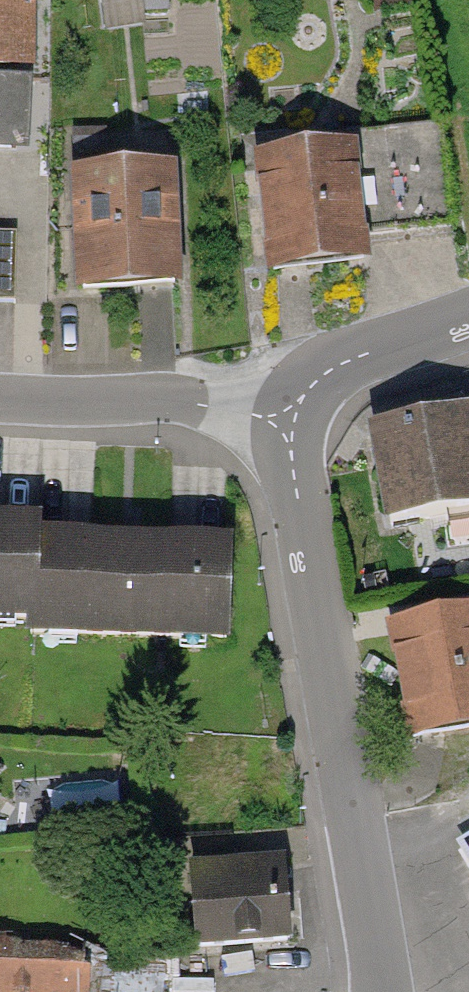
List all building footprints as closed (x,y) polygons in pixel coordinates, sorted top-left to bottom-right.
[(26,220),(33,0),(0,0),(0,219),(26,220)] [(109,19),(182,16),(181,0),(108,0),(109,19)] [(352,161),(258,168),(267,276),(361,268),(352,161)] [(174,291),(169,178),(63,183),(68,296),(174,291)] [(23,294),(24,226),(0,226),(0,294),(23,294)] [(366,435),(378,528),(468,517),(468,422),(366,435)] [(0,533),(0,623),(27,624),(26,632),(231,638),(233,554),(30,548),(30,533),(0,533)] [(386,630),(404,750),(468,740),(468,618),(386,630)] [(292,872),(188,878),(193,948),(296,941),(292,872)] [(0,945),(0,991),(93,991),(95,949),(0,945)]
